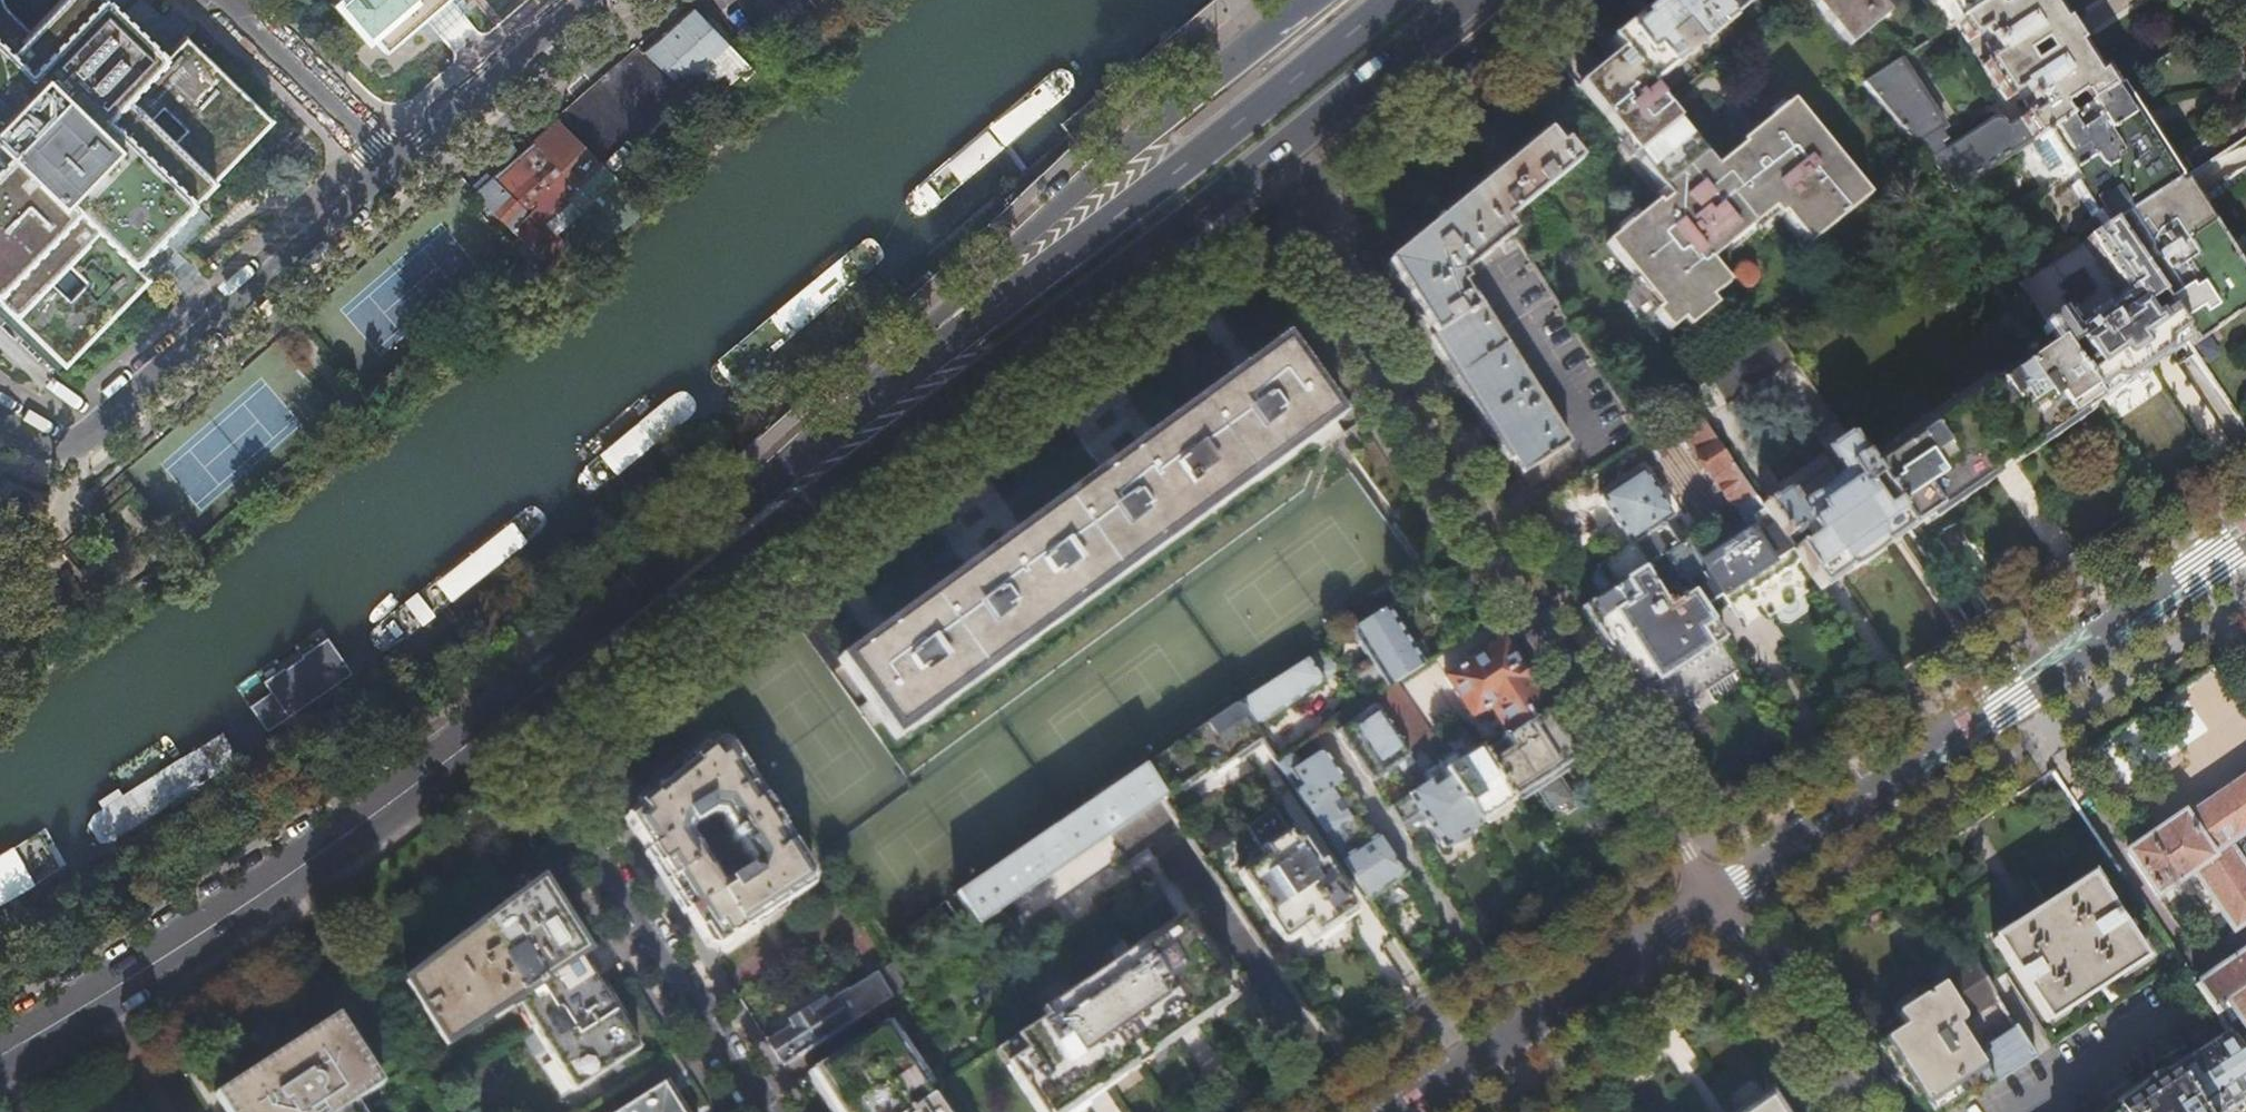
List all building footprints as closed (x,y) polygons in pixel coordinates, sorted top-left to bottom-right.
[(70,376),(150,289),(132,271),(198,205),(181,190),(196,175),(214,156),(241,180),(261,159),(285,135),(267,118),(212,64),(166,21),(145,0),(0,0),(0,300),(70,376)] [(414,24),(435,46),(481,4),(477,0),(337,0),(334,3),(368,42),(374,36),(386,49),(414,24)] [(815,2),(821,9),(831,0),(816,0),(815,2)] [(1651,88),(1734,22),(1734,21),(1717,0),(1660,0),(1654,5),(1611,39),(1626,57),(1651,88)] [(1734,21),(1760,0),(1717,0),(1734,21)] [(1854,47),(1893,17),(1879,0),(1815,0),(1854,47)] [(1864,84),(1954,193),(2040,138),(2113,91),(2101,72),(2096,75),(2084,57),(2061,20),(2048,0),(2016,0),(2016,1),(1997,13),(1990,3),(1957,24),(1969,43),(1982,35),(1995,57),(1983,65),(2006,101),(2019,94),(2032,116),(2025,120),(2023,117),(2018,120),(2020,123),(2008,131),(2001,123),(2000,121),(1999,121),(1998,120),(1997,119),(1995,119),(1994,119),(1992,119),(1991,119),(1989,120),(1988,120),(1987,121),(1950,145),(1946,140),(1953,134),(1947,125),(1951,121),(1902,60),(1864,84)] [(1957,24),(1990,3),(1994,0),(1929,0),(1928,0),(1951,28),(1957,24)] [(644,49),(700,104),(747,62),(693,7),(644,49)] [(1583,91),(1615,131),(1681,212),(1671,219),(1661,206),(1634,228),(1610,246),(1661,312),(1656,315),(1671,333),(1683,324),(1689,331),(1717,309),(1712,302),(1730,287),(1711,261),(1773,212),(1780,220),(1785,216),(1810,246),(1871,197),(1794,101),(1743,144),(1745,146),(1716,170),(1665,106),(1651,88),(1626,57),(1606,73),(1583,91)] [(747,62),(700,104),(706,109),(717,120),(763,79),(761,76),(747,62)] [(2113,91),(2040,138),(2043,143),(2048,140),(2064,166),(2060,169),(2064,176),(2069,173),(2101,226),(2096,229),(2099,232),(2108,226),(2172,185),(2137,129),(2113,91)] [(577,185),(601,160),(568,128),(560,120),(534,142),(544,152),(577,185)] [(1559,148),(1566,144),(1555,130),(1549,135),(1559,148)] [(1505,220),(1579,160),(1566,144),(1559,148),(1549,135),(1547,133),(1543,137),(1521,155),(1517,150),(1502,163),(1506,167),(1472,194),(1469,189),(1453,201),(1457,207),(1388,262),(1404,287),(1419,310),(1414,314),(1420,324),(1428,338),(1434,334),(1495,430),(1490,434),(1498,446),(1506,458),(1511,455),(1523,474),(1568,444),(1461,276),(1501,244),(1515,236),(1505,220)] [(1521,155),(1543,137),(1539,133),(1517,150),(1521,155)] [(476,192),(540,257),(561,239),(553,231),(575,212),(575,204),(567,195),(555,183),(558,180),(526,149),(521,154),(513,145),(503,140),(494,148),(496,160),(504,168),(476,192)] [(555,183),(567,195),(577,185),(544,152),(534,142),(526,149),(558,180),(555,183)] [(1502,163),(1469,189),(1472,194),(1506,167),(1502,163)] [(2108,226),(2186,341),(2218,318),(2245,299),(2245,297),(2225,265),(2184,203),(2199,193),(2194,185),(2188,175),(2172,185),(2108,226)] [(2099,232),(2018,285),(2044,324),(2050,333),(2051,335),(2056,342),(2097,402),(2147,368),(2186,341),(2108,226),(2099,232)] [(2050,333),(2044,324),(2038,328),(2044,337),(2050,333)] [(1773,330),(1710,373),(1730,403),(1794,360),(1773,330)] [(1462,391),(1490,434),(1495,430),(1434,334),(1428,338),(1462,391)] [(2056,342),(1868,471),(1908,532),(2038,443),(2097,402),(2056,342)] [(950,583),(887,629),(849,656),(898,724),(940,695),(1133,557),(1332,414),(1328,407),(1311,384),(1284,344),(1246,371),(1194,408),(1152,439),(1100,476),(997,550),(950,583)] [(1695,406),(1674,418),(1682,431),(1735,511),(1738,509),(1757,497),(1695,406)] [(1868,471),(1836,422),(1818,434),(1812,425),(1760,458),(1783,495),(1769,504),(1767,501),(1762,504),(1799,559),(1821,591),(1860,564),(1908,532),(1868,471)] [(1666,555),(1678,547),(1664,524),(1673,518),(1643,471),(1601,496),(1619,524),(1632,544),(1598,566),(1599,568),(1593,573),(1593,575),(1594,584),(1597,592),(1601,596),(1666,555)] [(1762,504),(1757,497),(1738,509),(1750,528),(1701,559),(1694,548),(1699,545),(1693,537),(1678,547),(1666,555),(1708,617),(1729,605),(1757,587),(1799,559),(1762,504)] [(1601,596),(1582,608),(1638,695),(1678,669),(1723,639),(1708,617),(1666,555),(1601,596)] [(1733,605),(1745,624),(1764,612),(1752,593),(1733,605)] [(1404,633),(1388,607),(1352,630),(1373,663),(1360,671),(1377,695),(1424,664),(1404,633)] [(1549,710),(1504,640),(1446,678),(1473,719),(1491,708),(1510,735),(1549,710)] [(1326,647),(1310,657),(1325,681),(1341,671),(1326,647)] [(1237,700),(1235,702),(1253,728),(1325,681),(1310,657),(1244,695),(1237,700)] [(1718,661),(1669,683),(1677,699),(1726,677),(1718,661)] [(1393,733),(1370,699),(1368,701),(1361,705),(1367,714),(1337,733),(1353,757),(1371,782),(1399,763),(1405,771),(1414,765),(1393,733)] [(1144,766),(1166,798),(1167,799),(1208,771),(1212,776),(1250,750),(1262,742),(1253,728),(1235,702),(1146,767),(1144,766)] [(1549,710),(1510,735),(1484,753),(1514,799),(1518,796),(1522,801),(1553,781),(1577,766),(1574,760),(1579,757),(1567,739),(1549,710)] [(654,795),(650,791),(635,803),(639,808),(627,818),(672,890),(709,947),(720,948),(813,887),(815,877),(731,744),(719,742),(709,750),(705,745),(690,758),(693,763),(654,795)] [(1262,742),(1250,750),(1253,755),(1266,746),(1262,742)] [(1514,799),(1484,753),(1480,747),(1461,761),(1456,753),(1441,762),(1479,823),(1483,820),(1484,821),(1499,811),(1515,801),(1514,799)] [(1344,781),(1322,750),(1291,770),(1285,775),(1306,806),(1344,781)] [(1439,759),(1419,772),(1427,784),(1418,790),(1389,810),(1404,831),(1423,818),(1443,848),(1458,838),(1480,824),(1479,823),(1441,762),(1439,759)] [(1419,772),(1414,765),(1405,771),(1418,790),(1427,784),(1419,772)] [(961,896),(980,924),(1166,798),(1144,766),(1065,822),(1051,832),(961,896)] [(2245,925),(2245,776),(2184,818),(2183,817),(2163,831),(2129,853),(2158,895),(2193,871),(2238,937),(2240,936),(2237,931),(2245,925)] [(1366,813),(1345,783),(1308,808),(1369,899),(1388,886),(1407,873),(1380,834),(1371,839),(1358,819),(1366,813)] [(1353,910),(1323,864),(1301,843),(1299,844),(1296,840),(1292,842),(1273,811),(1247,829),(1266,859),(1241,877),(1283,939),(1306,924),(1315,937),(1333,924),(1353,910)] [(2143,959),(2090,876),(2066,892),(2019,922),(1993,939),(2046,1022),(2102,986),(2143,959)] [(584,949),(577,939),(583,936),(579,929),(573,933),(541,884),(506,909),(433,962),(407,981),(448,1044),(517,1000),(575,1091),(639,1048),(618,1014),(595,978),(603,972),(587,947),(584,949)] [(1181,928),(1044,1019),(1092,1089),(1134,1061),(1199,1017),(1229,997),(1181,928)] [(2196,985),(2226,1028),(2239,1020),(2245,1030),(2245,952),(2196,985)] [(908,986),(893,962),(851,989),(850,988),(842,993),(834,999),(835,1000),(811,1015),(808,1011),(800,1016),(791,1021),(794,1026),(769,1042),(785,1066),(908,986)] [(1923,1111),(1951,1111),(1977,1095),(2036,1058),(2016,1029),(1991,1046),(1992,1049),(1990,1050),(1965,1013),(1993,994),(1974,964),(1945,983),(1928,994),(1923,993),(1918,992),(1913,993),(1908,996),(1904,999),(1900,1004),(1899,1008),(1898,1014),(1872,1032),(1883,1050),(1882,1051),(1884,1062),(1893,1075),(1901,1080),(1902,1079),(1923,1111)] [(339,1016),(281,1054),(218,1096),(228,1111),(366,1111),(359,1103),(385,1086),(339,1016)] [(1044,1019),(1005,1044),(1007,1048),(1022,1070),(1012,1076),(1037,1111),(1058,1111),(1071,1103),(1092,1089),(1044,1019)] [(928,1089),(930,1087),(886,1022),(814,1068),(841,1111),(943,1111),(928,1089)] [(2230,1032),(2229,1033),(2195,1055),(2172,1069),(2200,1111),(2223,1111),(2244,1098),(2245,1100),(2245,1057),(2230,1032)] [(1022,1070),(1007,1048),(998,1054),(1012,1076),(1022,1070)] [(2172,1069),(2140,1090),(2114,1106),(2118,1111),(2200,1111),(2172,1069)] [(682,1101),(668,1080),(619,1111),(689,1111),(682,1101)] [(1747,1111),(1779,1111),(1769,1097),(1747,1111)]
